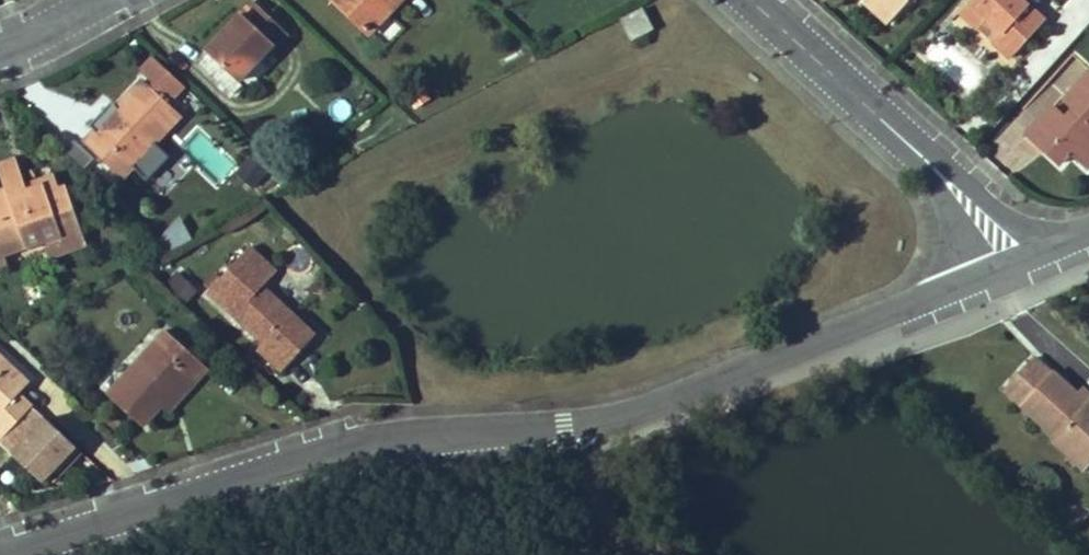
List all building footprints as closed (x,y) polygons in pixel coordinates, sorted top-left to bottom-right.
[(230,98),(243,85),(238,80),(268,48),(270,50),(287,33),(252,0),(193,63),(230,98)] [(369,34),(400,0),(333,0),(369,34)] [(915,0),(868,0),(864,5),(889,29),(915,0)] [(996,48),(1013,63),(1046,26),(1021,3),(1024,0),(975,0),(961,16),(981,34),(990,24),(1004,38),(996,48)] [(623,18),(633,38),(652,28),(642,8),(623,18)] [(990,24),(981,34),(996,48),(1004,38),(990,24)] [(1074,54),(1049,81),(1063,94),(1088,66),(1074,54)] [(97,131),(85,143),(121,177),(156,140),(179,115),(143,81),(97,131)] [(1046,156),(1061,169),(1075,155),(1088,167),(1088,81),(1067,106),(1077,114),(1068,124),(1055,112),(1042,127),(1059,142),(1046,156)] [(79,138),(85,143),(97,131),(91,125),(79,138)] [(1059,142),(1042,127),(1029,141),(1046,156),(1059,142)] [(127,183),(162,146),(156,140),(121,177),(127,183)] [(24,247),(45,240),(52,258),(76,250),(69,230),(78,228),(64,187),(58,189),(54,176),(25,185),(15,159),(0,164),(0,175),(5,190),(0,191),(0,247),(21,240),(24,247)] [(270,178),(276,172),(268,164),(262,169),(270,178)] [(76,250),(85,246),(78,228),(69,230),(76,250)] [(7,265),(3,255),(24,247),(21,240),(0,247),(0,267),(7,265)] [(258,350),(280,371),(314,337),(262,288),(276,273),(249,248),(208,291),(263,344),(258,350)] [(188,376),(194,382),(206,369),(167,332),(107,396),(141,427),(159,408),(188,376)] [(0,441),(26,413),(12,400),(29,383),(0,356),(0,441)] [(1005,389),(1022,405),(1051,374),(1034,358),(1005,389)] [(1088,405),(1076,394),(1052,373),(1051,374),(1022,405),(1058,437),(1064,431),(1088,454),(1088,404),(1088,405)] [(159,408),(166,413),(194,382),(188,376),(159,408)] [(1088,404),(1088,395),(1082,388),(1076,394),(1088,405),(1088,404)] [(1085,469),(1088,466),(1088,454),(1064,431),(1058,437),(1054,441),(1085,469)]
